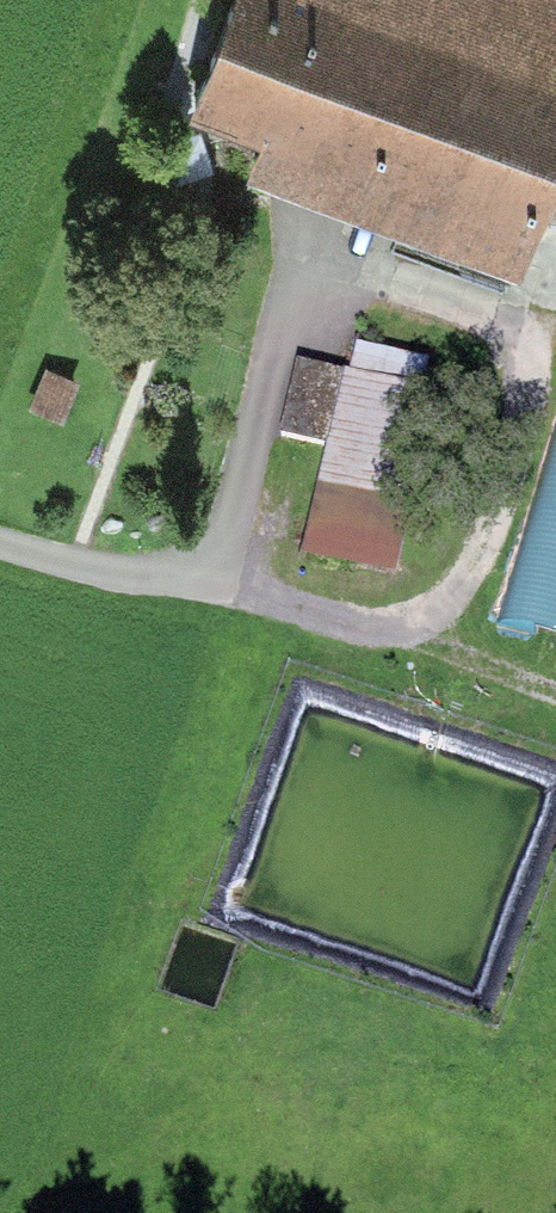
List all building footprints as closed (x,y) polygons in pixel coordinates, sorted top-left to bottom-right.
[(154,131),(503,259),(555,115),(555,58),(399,0),(202,0),(154,131)] [(431,392),(337,366),(285,547),(379,574),(431,392)] [(528,632),(555,639),(555,520),(528,632)]
